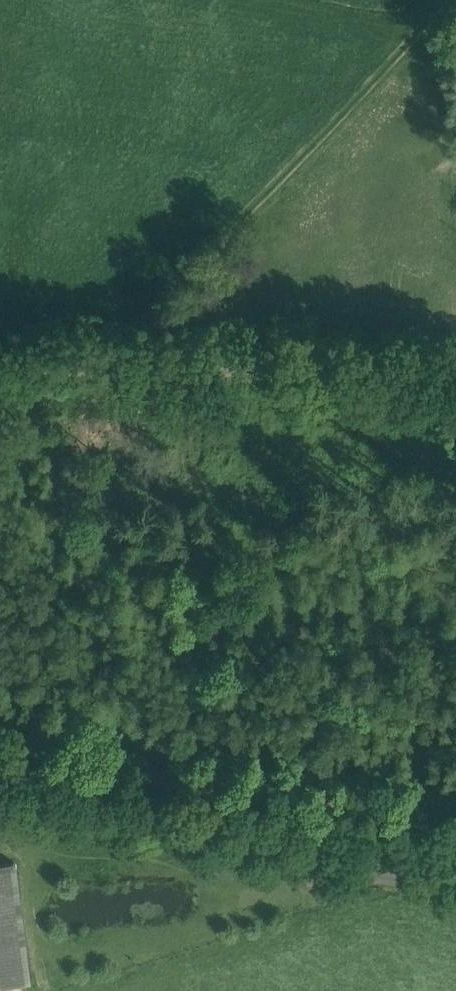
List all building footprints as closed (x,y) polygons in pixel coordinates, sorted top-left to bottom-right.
[(0,865),(0,987),(29,984),(16,863),(0,865)]
